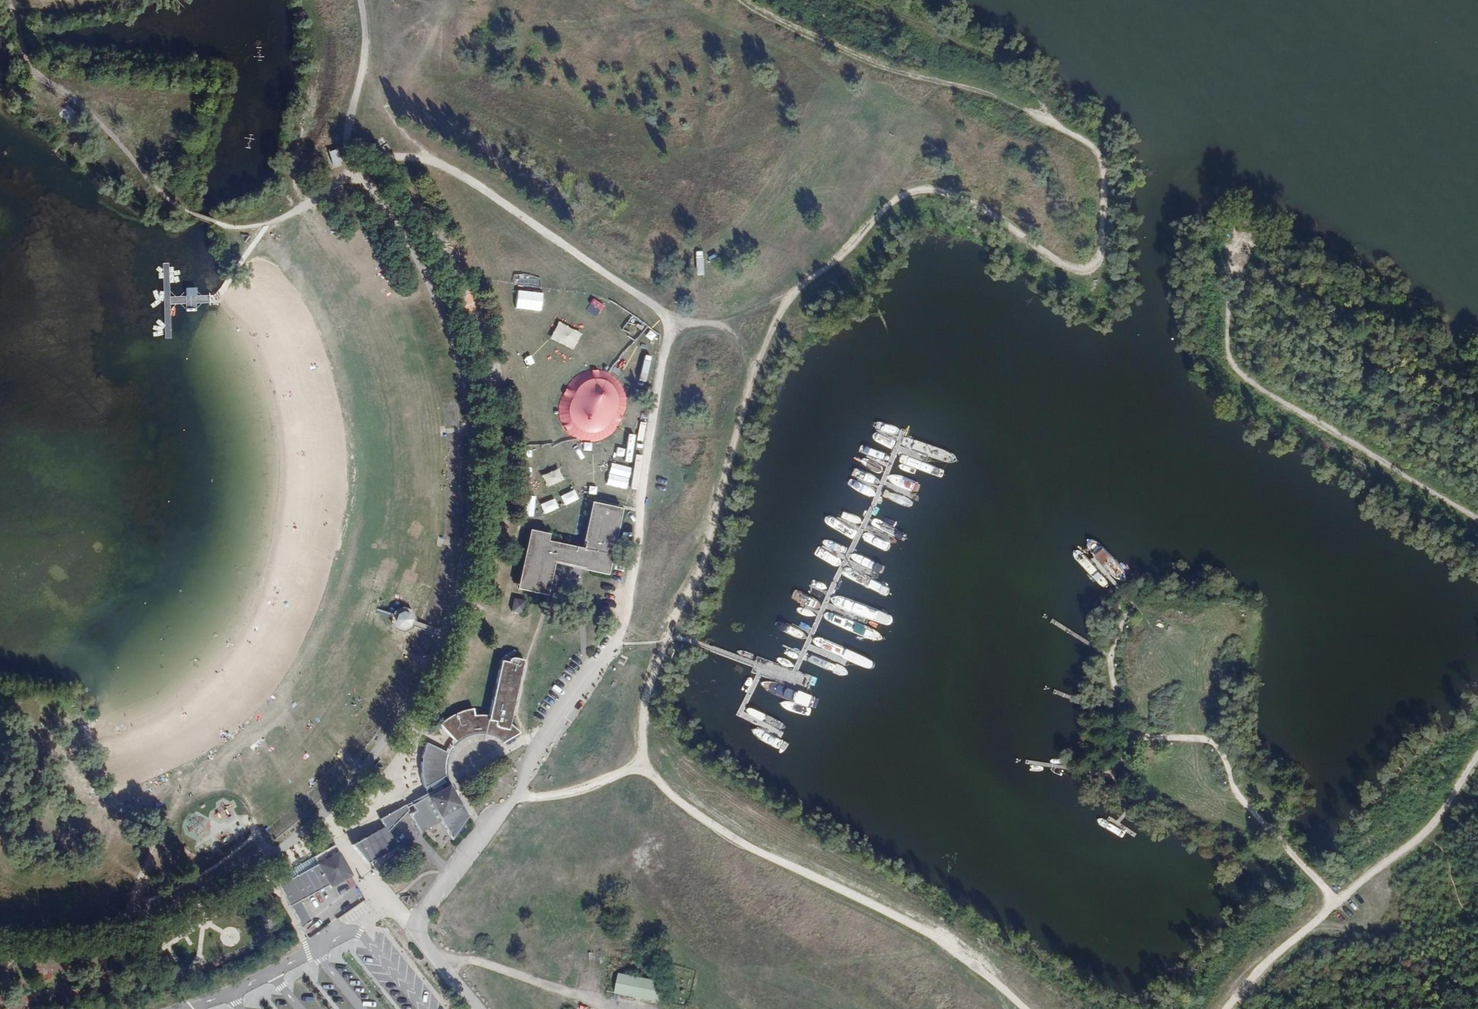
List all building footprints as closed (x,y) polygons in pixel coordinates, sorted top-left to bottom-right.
[(336,151),(326,154),(330,167),(340,164),(336,151)] [(526,531),(514,590),(544,596),(550,565),(605,576),(618,510),(588,504),(580,542),(582,543),(580,550),(544,542),(545,535),(526,531)] [(512,598),(509,612),(521,614),(523,600),(512,598)] [(401,608),(392,611),(391,616),(389,621),(393,630),(402,633),(412,630),(413,624),(415,619),(411,611),(401,608)] [(381,815),(385,824),(350,843),(364,862),(396,844),(388,828),(398,819),(408,809),(421,831),(442,820),(453,837),(470,815),(452,780),(445,765),(449,750),(459,736),(475,731),(491,734),(500,741),(516,732),(510,725),(523,659),(515,657),(507,662),(499,662),(488,714),(475,714),(472,708),(462,709),(450,714),(440,724),(451,740),(444,749),(428,743),(420,755),(418,770),(426,791),(381,815)] [(278,882),(301,924),(312,918),(301,897),(329,883),(330,885),(347,877),(351,883),(361,878),(355,869),(348,871),(337,852),(290,874),(287,868),(281,872),(278,882)] [(190,943),(192,953),(207,949),(205,939),(190,943)] [(38,964),(35,974),(51,978),(54,968),(38,964)] [(619,975),(616,995),(662,1003),(665,983),(619,975)]
